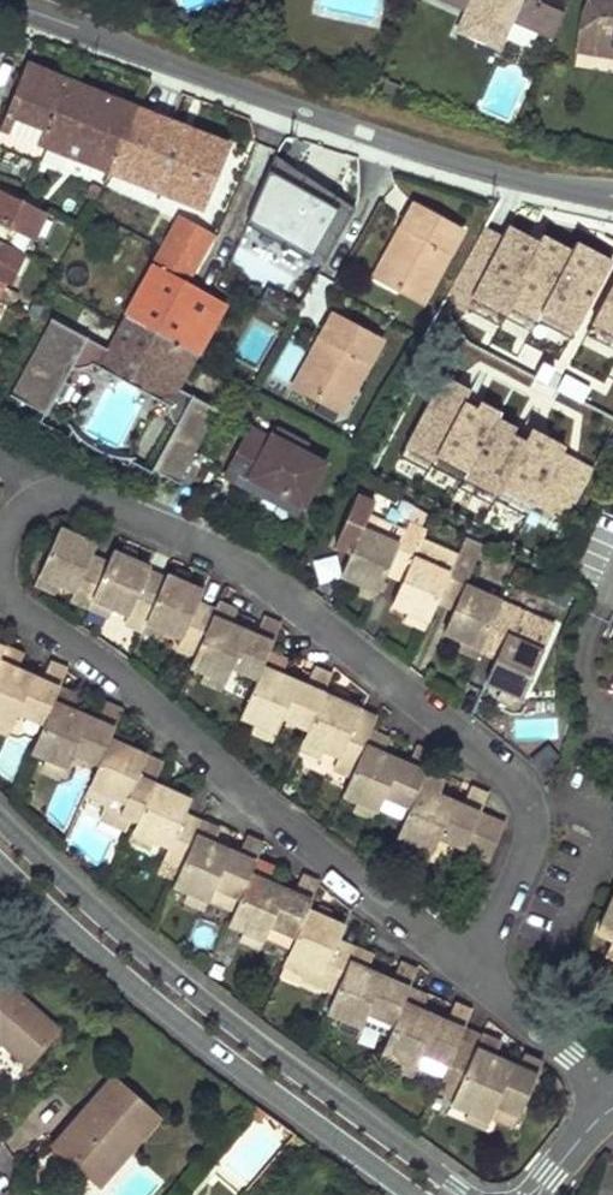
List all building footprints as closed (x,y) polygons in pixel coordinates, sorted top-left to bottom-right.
[(466,12),(463,18),(503,36),(509,22),(551,40),(569,0),(438,0),(466,12)] [(582,14),(576,51),(603,55),(605,45),(609,43),(612,44),(612,0),(588,0),(582,14)] [(463,18),(458,30),(498,47),(503,36),(463,18)] [(131,104),(105,167),(197,203),(223,142),(131,104)] [(0,126),(0,142),(37,157),(43,143),(0,126)] [(307,296),(347,200),(270,168),(230,263),(307,296)] [(46,210),(3,188),(0,196),(0,292),(5,281),(7,282),(29,236),(32,238),(46,210)] [(530,204),(500,196),(452,285),(495,303),(564,334),(595,261),(568,250),(532,235),(543,207),(530,204)] [(410,199),(368,275),(393,289),(399,279),(417,289),(427,268),(431,270),(456,224),(410,199)] [(532,235),(568,250),(581,217),(543,207),(532,235)] [(175,218),(136,293),(169,311),(182,285),(208,235),(175,218)] [(399,279),(393,289),(414,300),(431,270),(427,268),(417,289),(399,279)] [(221,305),(182,285),(169,311),(157,332),(196,353),(221,305)] [(495,303),(452,285),(442,301),(485,322),(495,303)] [(375,334),(328,308),(286,384),(312,398),(317,388),(335,397),(346,378),(350,380),(375,334)] [(317,388),(312,398),(332,410),(350,380),(346,378),(335,397),(317,388)] [(597,407),(586,403),(584,410),(593,414),(597,407)] [(299,506),(321,464),(268,436),(266,439),(247,429),(222,476),(260,496),(265,488),(299,506)] [(137,479),(155,487),(161,475),(143,467),(137,479)] [(265,488),(260,496),(295,515),(299,506),(265,488)] [(335,575),(349,582),(372,591),(382,568),(391,547),(356,531),(367,505),(350,497),(331,537),(349,545),(335,575)] [(400,529),(391,547),(382,568),(399,576),(385,606),(401,612),(422,622),(433,595),(441,576),(407,561),(418,536),(400,529)] [(77,600),(92,607),(96,598),(110,564),(95,558),(100,548),(63,532),(44,575),(64,585),(79,591),(77,600)] [(110,564),(96,598),(118,608),(133,614),(129,623),(147,631),(150,622),(167,582),(151,574),(152,571),(114,555),(110,564)] [(450,556),(441,576),(433,595),(450,603),(437,634),(452,640),(474,650),(475,648),(492,606),(458,590),(469,564),(450,556)] [(61,592),(64,585),(44,575),(41,583),(61,592)] [(200,655),(217,613),(203,607),(208,595),(168,577),(167,582),(150,622),(173,631),(188,638),(184,647),(200,655)] [(372,591),(349,582),(346,590),(367,600),(372,591)] [(96,598),(92,607),(114,616),(118,608),(96,598)] [(510,615),(492,606),(475,648),(491,656),(479,685),(494,692),(515,702),(535,657),(499,642),(510,615)] [(241,617),(220,607),(217,613),(200,655),(193,669),(208,677),(230,686),(240,664),(264,674),(268,662),(282,630),(267,624),(259,641),(235,630),(241,617)] [(422,622),(401,612),(397,621),(418,631),(422,622)] [(150,622),(147,631),(170,640),(173,631),(150,622)] [(474,650),(452,640),(448,651),(469,660),(474,650)] [(16,726),(26,703),(48,712),(57,690),(65,672),(50,665),(42,682),(19,671),(23,658),(4,649),(0,658),(0,719),(16,726)] [(289,671),(268,662),(264,674),(243,722),(260,730),(278,739),(290,716),(312,725),(321,702),(330,682),(314,674),(305,694),(283,684),(289,671)] [(226,695),(230,686),(208,677),(204,685),(226,695)] [(31,752),(45,759),(67,769),(79,745),(101,755),(106,744),(119,714),(101,706),(93,724),(72,715),(78,700),(57,690),(48,712),(31,752)] [(515,702),(494,692),(490,701),(511,710),(515,702)] [(372,724),(321,702),(312,725),(303,745),(324,755),(338,761),(336,769),(351,775),(367,739),(372,724)] [(16,726),(0,719),(0,729),(13,734),(16,726)] [(256,738),(275,747),(278,739),(260,730),(256,738)] [(388,749),(367,739),(351,775),(340,800),(353,806),(375,817),(386,793),(409,802),(419,780),(428,759),(412,752),(403,772),(382,762),(388,749)] [(101,755),(87,788),(108,798),(117,802),(113,816),(135,826),(151,785),(159,767),(106,744),(101,755)] [(320,763),(324,755),(303,745),(299,753),(320,763)] [(65,777),(67,769),(45,759),(42,766),(65,777)] [(439,789),(419,780),(409,802),(392,841),(407,848),(428,858),(439,834),(463,844),(473,822),(481,803),(464,795),(454,814),(432,804),(439,789)] [(135,826),(134,830),(154,839),(170,846),(163,859),(179,866),(196,825),(182,819),(189,802),(151,785),(135,826)] [(104,807),(108,798),(87,788),(83,797),(104,807)] [(375,817),(353,806),(350,814),(372,824),(375,817)] [(496,833),(473,822),(463,844),(459,853),(483,864),(496,833)] [(218,834),(196,825),(179,866),(170,886),(187,893),(208,902),(218,879),(241,889),(252,863),(260,845),(244,837),(234,857),(213,848),(218,834)] [(149,848),(154,839),(134,830),(130,839),(149,848)] [(428,858),(407,848),(403,856),(424,865),(428,858)] [(241,889),(226,925),(240,933),(262,941),(274,918),(296,929),(302,915),(314,887),(297,879),(288,898),(266,888),(271,873),(252,863),(241,889)] [(204,911),(208,902),(187,893),(183,902),(204,911)] [(602,922),(608,926),(599,944),(606,948),(601,961),(612,967),(612,897),(602,922)] [(296,929),(283,959),(305,969),(319,975),(313,988),(331,996),(349,953),(335,946),(340,932),(302,915),(296,929)] [(593,942),(599,944),(608,926),(602,922),(593,942)] [(259,950),(262,941),(240,933),(238,941),(259,950)] [(323,1013),(339,1020),(359,1030),(385,1042),(405,995),(413,976),(394,968),(386,986),(363,975),(368,962),(349,953),(331,996),(323,1013)] [(300,978),(305,969),(283,959),(279,968),(300,978)] [(53,1029),(0,984),(0,1042),(23,1061),(53,1029)] [(385,1042),(380,1055),(394,1063),(414,1071),(440,1083),(458,1043),(470,1016),(451,1008),(441,1028),(419,1016),(424,1004),(405,995),(385,1042)] [(356,1038),(359,1030),(339,1020),(335,1029),(356,1038)] [(473,1049),(458,1043),(440,1083),(437,1091),(452,1098),(449,1105),(467,1114),(486,1123),(487,1120),(509,1130),(538,1066),(519,1058),(513,1071),(492,1060),(498,1044),(479,1036),(473,1049)] [(391,1071),(410,1080),(414,1071),(394,1063),(391,1071)] [(52,1145),(89,1178),(118,1146),(123,1150),(152,1117),(109,1079),(52,1145)] [(482,1133),(486,1123),(467,1114),(463,1123),(482,1133)]
